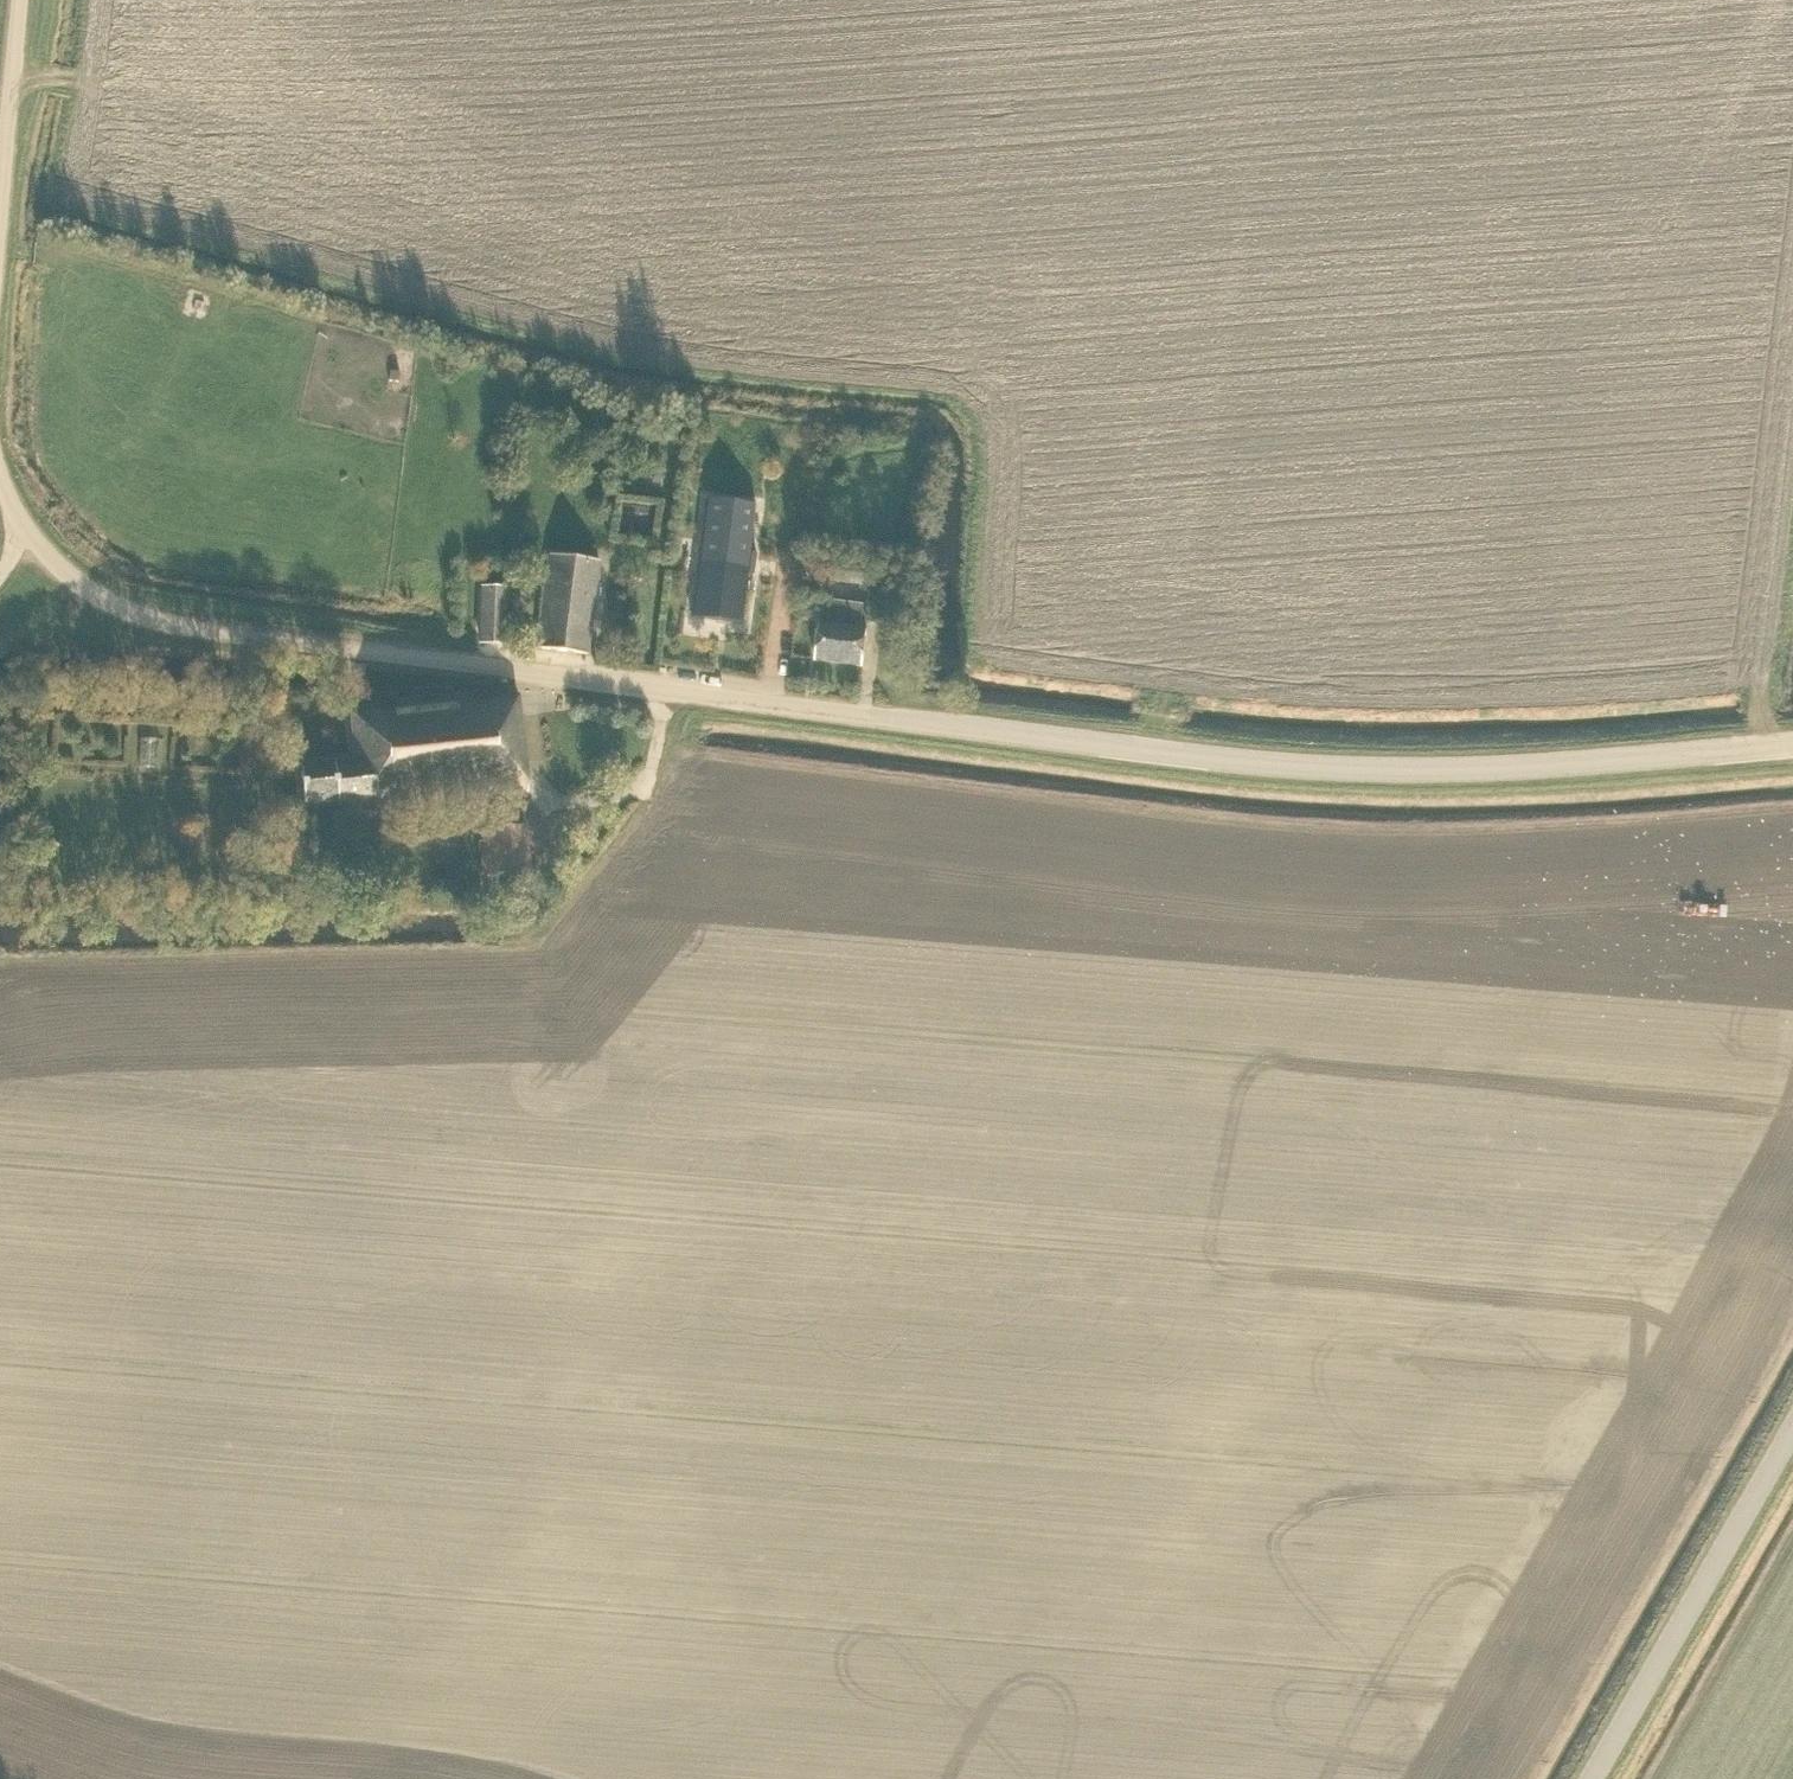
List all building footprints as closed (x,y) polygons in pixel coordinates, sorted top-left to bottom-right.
[(757,505),(707,498),(692,617),(742,624),(757,505)] [(538,648),(587,654),(599,560),(550,553),(538,648)] [(833,560),(830,581),(866,586),(869,565),(833,560)] [(506,588),(483,588),(481,643),(504,643),(506,588)] [(816,660),(863,666),(868,628),(861,627),(864,604),(830,600),(827,623),(820,622),(816,660)] [(350,708),(355,758),(301,765),(305,804),(387,794),(388,807),(528,792),(516,690),(350,708)]
